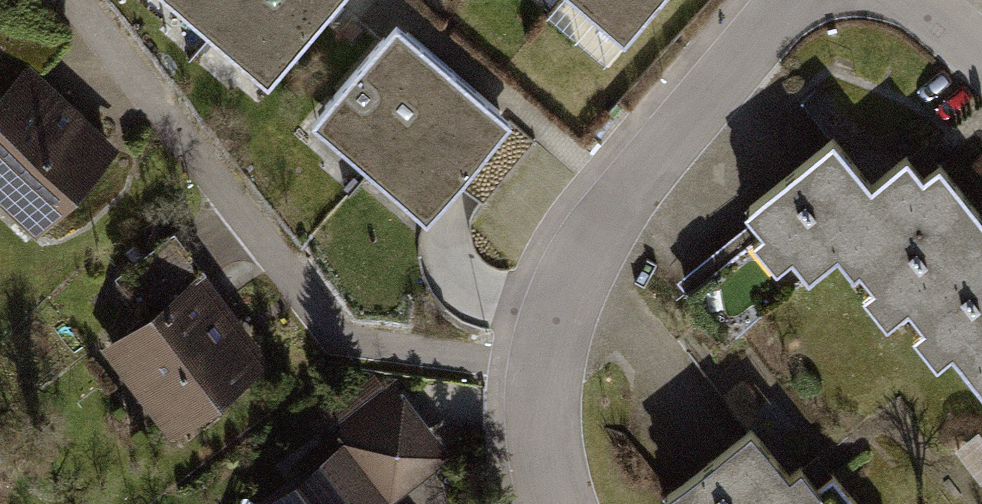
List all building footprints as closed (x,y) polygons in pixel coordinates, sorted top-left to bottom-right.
[(268,82),(337,0),(171,0),(268,82)] [(626,36),(657,0),(584,0),(626,36)] [(509,116),(394,18),(309,116),(425,215),(457,177),(509,116)] [(0,86),(0,202),(31,231),(114,144),(35,70),(25,60),(1,85),(0,86)] [(536,140),(509,116),(457,177),(484,200),(536,140)] [(746,202),(763,222),(755,231),(776,257),(789,247),(807,271),(837,249),(852,268),(859,263),(873,281),(863,289),(888,317),(909,301),(923,319),(913,327),(936,357),(951,345),(981,382),(981,212),(938,159),(924,171),(918,164),(908,151),(870,181),(832,131),(746,202)] [(115,271),(144,307),(198,264),(201,268),(203,266),(172,226),(115,271)] [(144,307),(96,343),(167,436),(269,359),(201,268),(198,264),(144,307)] [(343,438),(389,498),(449,452),(392,378),(385,384),(373,369),(321,410),(331,423),(343,438)] [(660,492),(670,503),(862,503),(834,468),(817,481),(800,460),(788,469),(750,421),(709,453),(660,492)] [(389,498),(343,438),(256,503),(394,503),(389,498)]
